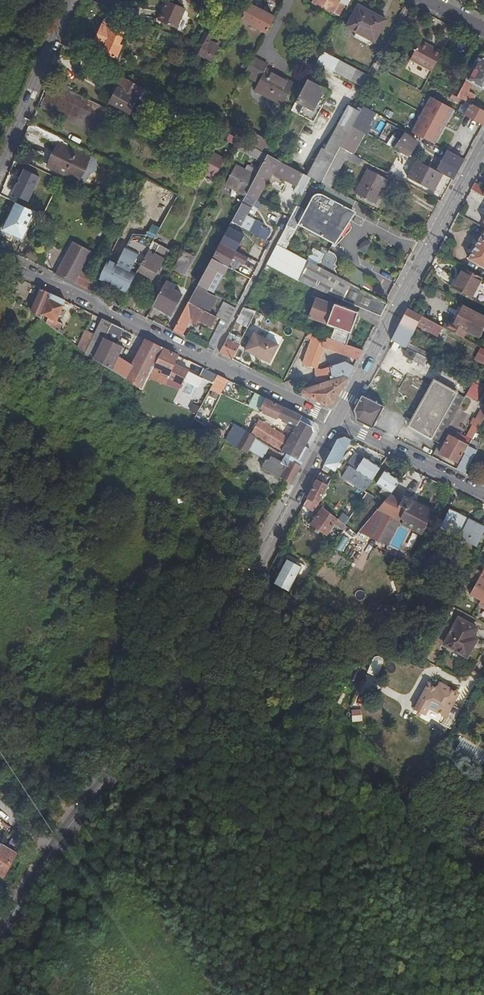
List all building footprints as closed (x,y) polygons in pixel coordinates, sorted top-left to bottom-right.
[(185,6),(171,0),(167,0),(164,7),(163,6),(158,18),(176,26),(185,6)] [(345,2),(341,0),(313,0),(333,11),(334,10),(340,13),(345,2)] [(253,23),(261,8),(249,2),(241,16),(253,23)] [(378,15),(379,12),(361,2),(349,24),(354,28),(372,37),(377,40),(387,20),(378,15)] [(274,15),(261,8),(253,23),(266,30),(274,15)] [(112,63),(122,43),(119,41),(125,29),(117,25),(118,23),(105,16),(93,41),(105,46),(100,57),(112,63)] [(372,37),(354,28),(352,32),(370,42),(372,37)] [(208,55),(218,37),(206,30),(196,49),(208,55)] [(65,36),(62,43),(89,57),(93,50),(65,36)] [(433,68),(443,50),(420,38),(411,57),(433,68)] [(363,84),(369,73),(325,48),(318,60),(363,84)] [(259,56),(253,53),(246,66),(252,69),(259,56)] [(474,102),(480,92),(472,88),(475,81),(483,86),(483,55),(482,54),(455,106),(458,108),(464,97),(472,101),(474,102)] [(266,60),(259,56),(252,69),(259,72),(266,60)] [(266,60),(259,72),(262,74),(255,86),(283,102),(295,80),(268,65),(269,62),(266,60)] [(138,91),(141,85),(123,75),(110,100),(128,110),(138,91)] [(309,77),(308,77),(296,98),(297,99),(293,107),(313,119),(330,89),(320,84),(309,77)] [(104,106),(49,79),(39,105),(94,131),(104,106)] [(162,96),(161,95),(141,85),(138,91),(158,102),(162,96)] [(188,110),(192,103),(165,88),(161,95),(162,96),(170,100),(187,110),(188,110)] [(370,91),(363,104),(369,107),(376,94),(370,91)] [(158,102),(166,107),(170,100),(162,96),(158,102)] [(431,97),(412,132),(434,144),(453,109),(431,97)] [(166,107),(184,116),(187,110),(170,100),(166,107)] [(483,121),(483,107),(474,102),(472,101),(465,112),(483,121)] [(350,103),(333,133),(344,139),(345,138),(352,124),(360,109),(350,103)] [(377,112),(391,119),(391,118),(394,112),(376,103),(374,108),(378,111),(377,112)] [(363,104),(360,109),(352,124),(360,128),(364,120),(366,121),(372,109),(369,107),(363,104)] [(29,121),(26,130),(55,143),(45,164),(76,180),(90,151),(29,121)] [(360,128),(352,124),(345,138),(352,142),(360,128)] [(400,138),(395,145),(409,153),(419,140),(407,131),(400,138)] [(241,138),(229,132),(226,138),(238,144),(241,138)] [(267,149),(271,140),(256,132),(251,140),(267,149)] [(393,132),(386,141),(395,145),(400,138),(393,132)] [(332,133),(308,173),(311,175),(322,181),(324,176),(341,145),(344,139),(333,133),(332,133)] [(282,142),(276,139),(268,153),(275,156),(282,142)] [(258,147),(247,141),(243,149),(255,155),(258,147)] [(360,163),(363,156),(341,145),(324,176),(333,180),(346,155),(360,163)] [(258,147),(255,155),(262,159),(266,152),(258,147)] [(453,175),(463,156),(447,148),(437,167),(446,171),(453,175)] [(214,177),(224,158),(209,149),(199,168),(214,177)] [(268,153),(266,152),(262,159),(257,168),(255,174),(245,191),(255,197),(256,198),(268,178),(266,177),(271,167),(277,157),(275,156),(268,153)] [(279,159),(277,157),(271,167),(274,168),(272,172),(296,184),(303,171),(279,159)] [(437,167),(418,158),(410,173),(437,187),(446,171),(437,167)] [(185,166),(176,160),(170,171),(179,176),(185,166)] [(246,162),(243,168),(255,174),(257,168),(246,162)] [(225,183),(244,193),(245,191),(255,174),(235,164),(225,183)] [(388,178),(368,167),(355,191),(375,201),(388,178)] [(166,198),(171,190),(146,178),(142,187),(166,198)] [(471,188),(475,190),(483,195),(483,186),(475,181),(471,188)] [(32,209),(42,215),(54,191),(40,183),(28,207),(32,209)] [(350,207),(355,198),(326,183),(321,192),(350,207)] [(0,190),(0,194),(11,199),(15,190),(3,184),(0,190)] [(178,193),(171,190),(166,198),(149,231),(156,234),(178,193)] [(475,190),(471,197),(483,204),(483,195),(475,190)] [(255,197),(245,191),(244,193),(231,218),(240,223),(266,238),(271,229),(246,214),(252,202),(255,197)] [(295,204),(289,217),(275,243),(290,250),(303,226),(332,241),(350,207),(321,192),(319,191),(315,191),(312,193),(305,209),(295,204)] [(256,198),(255,197),(252,202),(259,206),(261,201),(256,198)] [(32,209),(28,207),(14,201),(0,228),(19,237),(26,224),(24,223),(32,209)] [(282,203),(278,209),(283,212),(286,205),(282,203)] [(240,223),(231,218),(222,234),(219,240),(231,246),(234,240),(232,239),(240,223)] [(468,257),(483,266),(483,228),(468,257)] [(98,275),(126,289),(138,268),(149,247),(152,242),(154,237),(156,234),(149,231),(134,233),(127,246),(126,246),(117,262),(107,257),(98,275)] [(72,240),(55,272),(91,290),(94,284),(97,277),(79,268),(89,248),(72,240)] [(231,246),(219,240),(211,256),(218,261),(224,250),(230,253),(228,256),(242,264),(246,254),(231,246)] [(167,250),(152,242),(149,247),(138,268),(153,276),(167,250)] [(290,250),(275,243),(268,256),(291,268),(298,254),(290,250)] [(177,256),(173,264),(184,270),(194,252),(183,246),(177,256)] [(327,269),(341,277),(337,268),(340,266),(338,263),(338,261),(337,258),(334,253),(330,250),(324,247),(324,248),(320,246),(312,262),(327,269)] [(224,250),(218,261),(224,263),(228,256),(230,253),(224,250)] [(298,254),(291,268),(303,274),(301,277),(319,285),(327,269),(312,262),(298,254)] [(218,261),(211,256),(197,281),(206,286),(207,287),(217,268),(220,269),(224,263),(218,261)] [(483,276),(464,266),(455,286),(472,295),(483,276)] [(382,315),(389,301),(341,277),(327,269),(319,285),(361,305),(382,315)] [(15,279),(6,275),(0,287),(0,297),(5,299),(15,279)] [(151,304),(169,314),(180,293),(171,287),(172,284),(164,280),(151,304)] [(197,281),(187,300),(207,310),(215,294),(205,289),(206,286),(197,281)] [(40,287),(30,310),(41,319),(63,336),(65,330),(61,328),(63,322),(58,320),(60,315),(63,316),(64,313),(62,312),(66,301),(40,287)] [(348,342),(358,312),(359,310),(317,294),(315,300),(319,301),(317,306),(313,305),(309,315),(336,324),(331,336),(348,342)] [(215,314),(221,317),(227,320),(235,304),(223,299),(215,314)] [(171,329),(181,333),(188,318),(194,321),(196,317),(210,324),(215,314),(207,310),(187,300),(171,329)] [(235,318),(248,325),(255,309),(243,304),(235,318)] [(447,318),(443,325),(458,334),(461,327),(473,333),(482,317),(459,304),(454,313),(459,315),(455,322),(450,320),(447,318)] [(378,322),(382,315),(361,305),(359,310),(358,312),(378,322)] [(434,320),(408,305),(391,338),(406,346),(417,351),(419,347),(407,341),(418,322),(438,333),(443,325),(434,320)] [(454,313),(450,320),(455,322),(459,315),(454,313)] [(206,345),(213,348),(228,320),(227,320),(221,317),(206,345)] [(124,378),(131,363),(114,355),(116,349),(120,350),(122,345),(114,341),(120,327),(101,318),(94,333),(89,342),(86,348),(88,355),(107,366),(124,378)] [(89,342),(94,333),(85,328),(80,337),(89,342)] [(220,352),(231,357),(241,338),(230,332),(220,352)] [(360,355),(364,348),(348,342),(331,336),(321,332),(320,335),(322,335),(320,339),(326,341),(326,343),(360,355)] [(253,333),(243,353),(268,365),(278,346),(253,333)] [(82,351),(86,348),(89,342),(80,337),(76,346),(82,351)] [(124,378),(141,387),(149,370),(160,347),(143,339),(131,363),(124,378)] [(325,347),(316,343),(313,348),(307,362),(315,366),(325,347)] [(303,360),(307,362),(313,348),(310,346),(303,360)] [(417,351),(406,346),(403,352),(424,364),(428,357),(417,351)] [(470,349),(463,346),(459,354),(466,357),(470,349)] [(174,353),(160,347),(149,370),(162,378),(165,374),(178,381),(180,378),(185,369),(170,362),(174,353)] [(431,354),(419,347),(417,351),(428,357),(429,358),(431,354)] [(336,400),(355,364),(345,359),(333,363),(322,367),(320,368),(322,373),(332,370),(333,376),(297,389),(326,403),(336,400)] [(200,376),(211,382),(215,374),(201,366),(197,375),(200,376)] [(195,385),(200,376),(197,375),(185,369),(180,378),(186,380),(193,384),(195,385)] [(397,393),(420,406),(432,384),(409,371),(397,393)] [(215,374),(211,382),(210,386),(220,391),(225,378),(215,374)] [(420,406),(417,411),(420,412),(438,379),(436,378),(432,384),(420,406)] [(420,412),(411,427),(432,439),(458,390),(438,379),(420,412)] [(472,381),(465,394),(475,399),(482,386),(474,381),(472,381)] [(432,439),(439,442),(465,394),(458,390),(432,439)] [(384,404),(362,392),(354,407),(357,419),(373,427),(384,404)] [(256,393),(249,406),(276,418),(277,417),(283,406),(256,393)] [(296,425),(302,415),(283,406),(277,417),(289,423),(289,421),(296,425)] [(465,452),(472,439),(483,416),(483,413),(480,410),(476,417),(472,423),(465,435),(465,436),(467,438),(464,443),(453,437),(448,435),(440,452),(457,461),(463,450),(465,452)] [(420,412),(417,411),(409,426),(411,427),(420,412)] [(195,415),(193,419),(204,426),(207,420),(196,413),(195,415)] [(287,457),(301,466),(311,448),(306,446),(314,431),(312,427),(307,424),(310,419),(302,415),(296,425),(289,439),(258,421),(252,431),(289,453),(287,457)] [(236,426),(228,442),(246,454),(248,451),(255,439),(236,426)] [(456,430),(453,437),(464,443),(467,438),(465,436),(465,435),(456,430)] [(329,457),(326,463),(337,469),(352,439),(345,436),(339,439),(329,457)] [(255,439),(248,451),(256,456),(264,443),(256,438),(255,439)] [(459,469),(465,472),(472,457),(478,442),(472,439),(465,452),(456,468),(459,469)] [(372,480),(381,466),(366,456),(364,458),(356,453),(345,470),(363,482),(367,476),(372,480)] [(292,485),(301,466),(287,457),(283,464),(271,457),(269,460),(266,458),(262,465),(281,477),(286,481),(292,485)] [(281,477),(262,465),(261,467),(272,474),(272,475),(279,480),(281,477)] [(391,492),(402,480),(386,469),(377,483),(383,487),(391,492)] [(330,481),(319,476),(308,498),(319,504),(330,481)] [(391,492),(383,487),(379,492),(387,497),(391,492)] [(368,492),(360,504),(366,507),(374,496),(368,492)] [(402,502),(400,501),(391,492),(387,497),(366,524),(385,542),(394,523),(392,522),(396,514),(402,517),(401,516),(406,506),(401,504),(402,502)] [(424,532),(435,510),(406,495),(402,502),(401,504),(406,506),(401,516),(402,517),(403,517),(405,518),(403,522),(424,532)] [(319,504),(308,498),(304,505),(319,514),(312,523),(327,533),(334,524),(338,518),(337,518),(319,504)] [(346,505),(337,518),(338,518),(346,524),(355,511),(346,505)] [(483,531),(483,526),(470,520),(469,521),(465,518),(465,517),(451,510),(442,529),(477,546),(483,531)] [(402,517),(396,514),(392,522),(394,523),(385,542),(390,545),(403,517),(402,517)] [(338,518),(334,524),(342,531),(347,525),(346,524),(338,518)] [(287,557),(275,581),(290,590),(294,582),(303,566),(287,557)] [(475,567),(470,576),(479,580),(470,600),(483,607),(483,570),(483,571),(475,567)] [(294,592),(300,585),(294,582),(290,590),(294,592)] [(470,644),(472,639),(478,627),(460,618),(447,645),(469,657),(475,647),(470,644)] [(436,687),(428,682),(414,708),(422,713),(427,705),(453,719),(460,707),(451,703),(457,691),(439,682),(436,687)] [(1,847),(0,848),(0,873),(5,876),(19,853),(3,843),(1,847)]
